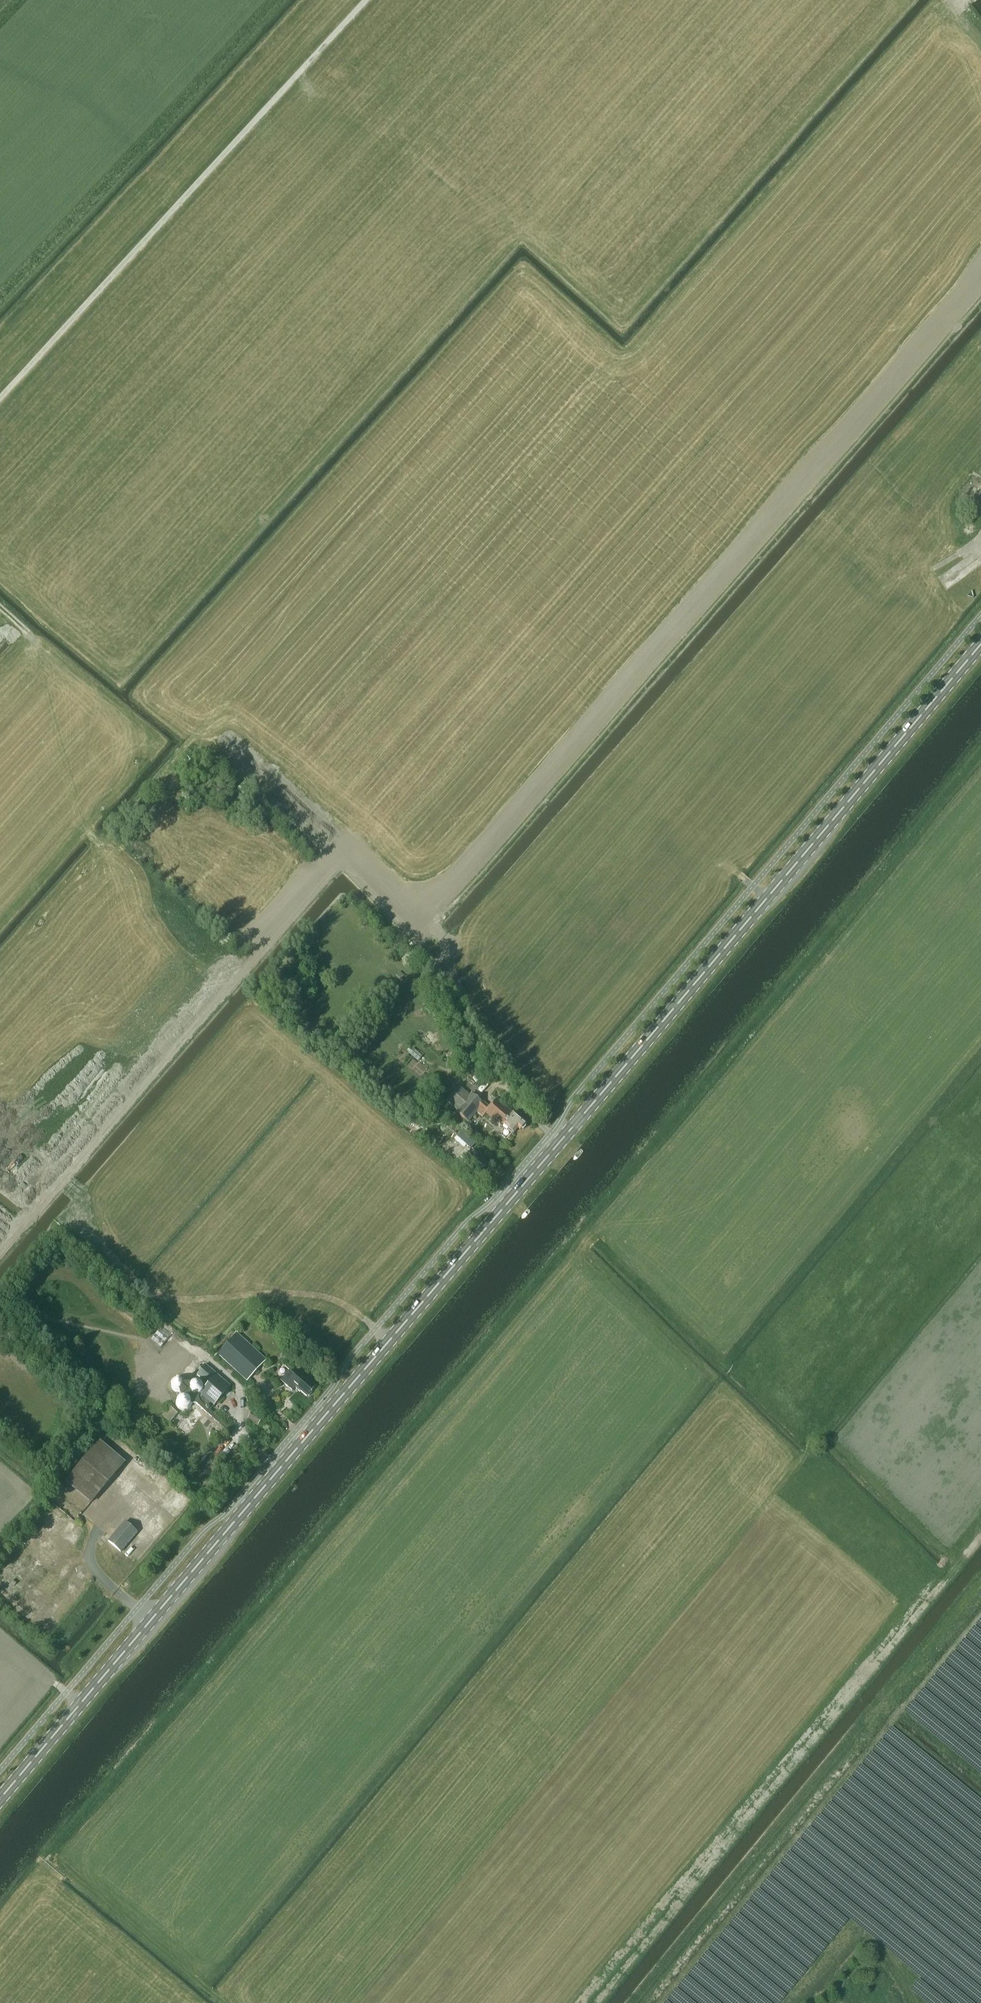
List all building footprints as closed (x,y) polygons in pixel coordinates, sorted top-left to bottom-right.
[(971,505),(980,514),(980,493),(971,505)] [(473,1056),(467,1062),(473,1068),(479,1062),(473,1056)] [(472,1094),(471,1094),(460,1086),(447,1101),(458,1110),(457,1112),(469,1122),(478,1112),(484,1117),(486,1114),(502,1128),(504,1125),(514,1134),(518,1129),(520,1130),(527,1123),(499,1097),(490,1107),(474,1093),(472,1094)] [(461,1131),(457,1137),(471,1149),(475,1144),(473,1142),(466,1135),(461,1131)] [(474,1151),(472,1153),(468,1149),(462,1155),(463,1158),(465,1160),(464,1162),(479,1175),(489,1165),(474,1151)] [(267,1360),(238,1333),(218,1354),(248,1381),(267,1360)] [(197,1376),(200,1379),(194,1385),(184,1384),(184,1383),(184,1382),(183,1381),(183,1380),(182,1380),(181,1379),(181,1378),(180,1378),(179,1378),(178,1378),(177,1378),(176,1378),(175,1378),(174,1379),(173,1380),(172,1380),(172,1381),(171,1382),(171,1383),(171,1384),(171,1385),(171,1386),(171,1387),(172,1388),(172,1389),(173,1389),(174,1390),(175,1391),(176,1391),(177,1391),(178,1391),(181,1398),(180,1398),(179,1399),(178,1400),(177,1401),(177,1402),(176,1403),(176,1404),(176,1405),(177,1406),(177,1407),(177,1408),(178,1409),(179,1409),(180,1410),(181,1410),(182,1411),(183,1411),(184,1411),(185,1410),(186,1410),(187,1409),(195,1417),(201,1416),(205,1412),(207,1415),(231,1389),(206,1366),(197,1376)] [(300,1394),(301,1394),(307,1399),(308,1398),(309,1399),(313,1394),(312,1393),(316,1388),(299,1372),(295,1376),(290,1372),(281,1383),(293,1393),(296,1390),(300,1394)] [(166,1414),(180,1427),(188,1418),(174,1405),(166,1414)] [(262,1418),(252,1411),(247,1420),(257,1427),(262,1418)] [(99,1493),(100,1492),(116,1473),(125,1462),(101,1442),(75,1473),(99,1493)] [(174,1480),(155,1491),(161,1500),(179,1488),(174,1480)] [(136,1533),(125,1523),(107,1542),(119,1552),(136,1533)] [(134,1549),(143,1557),(151,1547),(142,1539),(134,1549)]
